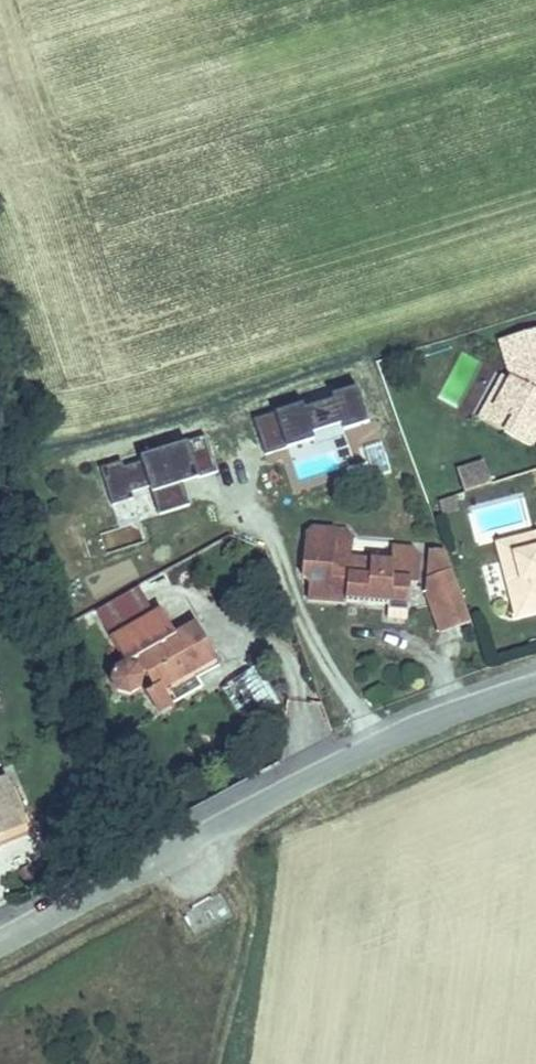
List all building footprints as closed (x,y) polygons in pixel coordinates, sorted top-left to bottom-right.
[(511,376),(512,380),(509,379),(493,408),(512,418),(504,432),(530,447),(535,436),(535,329),(500,340),(511,376)] [(479,419),(504,432),(512,418),(493,408),(509,379),(502,375),(479,419)] [(254,419),(265,455),(314,440),(312,433),(341,424),(343,430),(368,422),(357,386),(332,394),(333,399),(305,408),(303,403),(254,419)] [(100,468),(112,506),(133,499),(131,493),(150,487),(159,515),(189,506),(180,477),(196,472),(198,479),(216,473),(204,437),(140,457),(142,462),(124,468),(122,462),(100,468)] [(458,471),(464,492),(491,484),(484,463),(458,471)] [(387,618),(407,620),(410,581),(417,582),(419,564),(390,562),(351,558),(335,557),(336,549),(341,544),(352,545),(352,539),(345,531),(314,528),(305,535),(302,572),(309,581),(308,599),(388,606),(387,618)] [(517,615),(535,610),(535,535),(499,545),(517,615)] [(351,558),(352,545),(341,544),(336,549),(335,557),(351,558)] [(391,547),(390,562),(419,564),(419,557),(413,549),(391,547)] [(445,551),(431,550),(429,578),(452,569),(445,551)] [(441,633),(471,621),(452,569),(429,578),(427,595),(441,633)] [(176,635),(161,609),(111,637),(126,663),(115,669),(112,681),(118,692),(129,695),(140,689),(144,676),(142,674),(145,673),(155,689),(156,692),(193,671),(215,658),(195,623),(176,635)] [(224,683),(244,720),(275,704),(255,667),(224,683)] [(156,692),(155,689),(148,693),(158,711),(201,686),(193,671),(156,692)] [(9,822),(12,830),(25,825),(7,779),(0,781),(0,825),(9,822)] [(29,835),(25,825),(12,830),(9,822),(0,825),(0,846),(29,835)]
